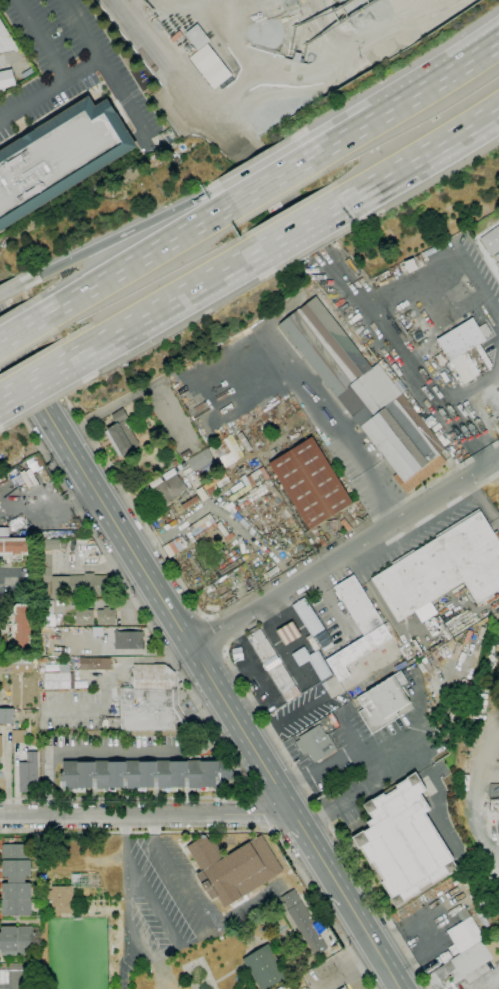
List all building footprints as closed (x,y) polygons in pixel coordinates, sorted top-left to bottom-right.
[(18,50),(0,53),(0,20),(18,50)] [(198,50),(185,34),(197,24),(210,40),(198,50)] [(186,50),(178,41),(182,38),(190,47),(186,50)] [(224,87),(197,52),(208,44),(235,78),(224,87)] [(300,62),(293,60),(295,53),(301,54),(300,62)] [(5,91),(0,94),(0,72),(12,69),(16,85),(5,88),(5,91)] [(137,147),(0,232),(0,151),(88,96),(95,107),(108,99),(137,147)] [(479,239),(498,225),(498,251),(491,256),(488,252),(487,253),(485,250),(486,249),(479,239)] [(420,268),(414,257),(419,254),(425,265),(420,268)] [(408,273),(404,263),(413,258),(418,269),(408,273)] [(406,495),(392,477),(395,475),(279,325),(316,297),(372,368),(378,363),(445,450),(440,454),(447,463),(406,495)] [(450,362),(449,360),(444,363),(439,354),(443,351),(436,340),(472,318),(478,328),(485,323),(491,333),(484,337),(486,340),(450,362)] [(116,424),(111,415),(123,408),(128,418),(125,420),(118,423),(118,422),(116,424)] [(104,432),(109,441),(119,457),(121,455),(122,457),(134,450),(133,448),(139,445),(125,420),(118,423),(118,422),(116,424),(106,429),(107,430),(104,432)] [(248,452),(237,435),(242,432),(252,449),(248,452)] [(222,470),(208,448),(231,434),(244,455),(236,461),(222,470)] [(309,530),(268,463),(312,436),(353,503),(309,530)] [(194,471),(187,460),(207,448),(214,459),(194,471)] [(17,480),(36,473),(31,460),(12,468),(17,480)] [(179,471),(177,467),(186,461),(188,465),(179,471)] [(231,502),(228,497),(246,487),(240,478),(244,475),(246,478),(263,467),(269,478),(231,502)] [(45,483),(38,472),(44,468),(51,480),(45,483)] [(164,506),(154,489),(163,483),(162,481),(165,480),(162,475),(174,468),(180,478),(187,489),(175,497),(176,499),(164,506)] [(210,498),(203,486),(207,483),(224,472),(230,481),(219,488),(216,483),(213,486),(216,491),(214,493),(215,495),(210,498)] [(202,486),(199,481),(204,477),(208,482),(202,486)] [(203,502),(195,491),(201,487),(208,498),(203,502)] [(184,511),(181,506),(196,496),(200,501),(184,511)] [(246,529),(239,521),(239,522),(233,516),(229,511),(233,507),(249,526),(246,529)] [(496,531),(498,536),(498,590),(477,604),(463,582),(430,602),(452,638),(448,640),(442,631),(432,637),(416,611),(398,622),(371,579),(393,565),(391,563),(414,549),(415,552),(436,538),(435,536),(478,509),(493,533),(496,531)] [(197,541),(191,532),(212,518),(218,526),(222,524),(229,534),(224,537),(217,527),(197,541)] [(4,555),(0,555),(0,539),(30,539),(30,543),(31,543),(31,552),(28,555),(23,555),(17,560),(14,557),(4,557),(4,555)] [(37,598),(37,568),(44,567),(44,550),(40,550),(40,540),(59,540),(59,550),(51,550),(52,598),(37,598)] [(79,598),(79,596),(70,596),(69,576),(84,576),(84,573),(94,573),(94,576),(108,575),(108,595),(89,596),(89,598),(79,598)] [(364,636),(341,599),(339,600),(335,593),(337,592),(334,587),(353,575),(384,624),(364,636)] [(53,625),(39,626),(38,601),(54,601),(54,615),(53,615),(53,625)] [(31,651),(15,651),(15,645),(14,645),(14,643),(15,643),(15,631),(14,631),(14,625),(12,625),(12,620),(9,618),(14,612),(14,607),(17,604),(31,604),(31,620),(32,620),(32,624),(31,624),(31,638),(32,638),(32,642),(31,642),(31,651)] [(93,624),(76,624),(76,610),(82,610),(82,607),(87,607),(87,610),(93,610),(93,624)] [(115,624),(97,624),(98,610),(103,610),(103,607),(109,607),(109,610),(115,610),(115,624)] [(384,625),(388,622),(402,644),(397,646),(392,638),(384,625)] [(384,624),(384,625),(392,638),(345,667),(350,675),(339,682),(326,660),(364,636),(384,624)] [(482,639),(477,638),(481,626),(486,628),(482,639)] [(102,636),(92,636),(92,627),(102,627),(102,636)] [(287,702),(268,670),(266,671),(262,665),(264,664),(247,637),(260,629),(300,694),(287,702)] [(143,650),(114,650),(114,632),(143,632),(143,638),(143,650)] [(449,648),(446,643),(453,639),(456,643),(449,648)] [(12,675),(0,675),(0,657),(12,657),(12,675)] [(30,665),(13,665),(13,658),(30,657),(30,665)] [(79,670),(80,658),(111,659),(111,670),(79,670)] [(29,672),(30,662),(12,661),(12,672),(29,672)] [(45,690),(44,674),(48,674),(48,672),(53,672),(53,673),(59,673),(59,662),(69,661),(69,673),(74,673),(74,689),(70,689),(45,690)] [(185,730),(120,731),(120,688),(122,688),(122,686),(131,686),(131,689),(133,689),(133,685),(130,685),(130,676),(134,676),(134,664),(165,664),(175,673),(175,689),(177,689),(177,707),(186,722),(184,723),(187,728),(185,730)] [(372,734),(359,712),(364,709),(357,698),(366,692),(401,671),(407,682),(400,686),(410,703),(396,712),(399,717),(372,734)] [(14,725),(0,725),(0,724),(0,709),(14,709),(14,725)] [(314,763),(308,753),(303,755),(295,742),(300,739),(299,737),(319,724),(326,734),(327,733),(337,749),(314,763)] [(12,743),(12,730),(25,730),(26,743),(12,743)] [(30,792),(19,792),(18,763),(27,763),(27,752),(38,752),(38,788),(30,788),(30,792)] [(226,761),(237,780),(220,780),(220,787),(207,787),(207,790),(202,790),(202,788),(189,788),(189,787),(177,788),(177,791),(171,791),(171,789),(158,789),(158,788),(146,788),(146,791),(140,791),(140,789),(128,789),(128,788),(115,788),(115,791),(110,791),(110,789),(97,789),(97,788),(85,788),(85,791),(79,791),(79,789),(66,789),(66,786),(61,786),(61,764),(64,764),(64,762),(226,761)] [(395,908),(390,899),(391,898),(361,848),(359,849),(352,838),(363,831),(363,832),(370,828),(367,822),(373,819),(369,813),(368,814),(362,805),(372,799),(372,800),(407,779),(406,778),(415,772),(426,789),(420,793),(431,809),(425,813),(454,860),(452,860),(458,869),(449,875),(448,874),(433,884),(431,882),(419,889),(420,891),(404,902),(395,908)] [(490,800),(490,816),(498,816),(498,800),(490,800)] [(224,908),(218,897),(212,901),(206,891),(201,885),(202,884),(196,875),(202,871),(186,846),(205,835),(207,839),(212,837),(224,857),(261,835),(283,871),(224,908)] [(234,845),(226,845),(226,837),(235,837),(234,845)] [(20,919),(14,919),(14,916),(1,916),(1,900),(2,900),(2,884),(3,884),(8,883),(8,877),(3,877),(3,876),(2,876),(2,846),(3,846),(3,845),(31,844),(31,858),(30,858),(30,861),(31,861),(31,876),(30,876),(30,877),(25,877),(25,883),(30,883),(30,884),(31,884),(31,899),(30,899),(30,900),(31,900),(31,915),(30,915),(30,916),(20,916),(20,919)] [(73,914),(51,913),(51,900),(47,899),(47,891),(51,891),(52,886),(68,887),(68,885),(73,886),(73,902),(73,914)] [(314,956),(287,911),(288,910),(280,898),(294,889),(314,922),(312,923),(328,948),(314,956)] [(459,954),(459,953),(453,956),(448,948),(455,944),(447,931),(462,922),(457,913),(451,917),(450,914),(448,915),(447,913),(459,905),(461,910),(465,907),(478,928),(479,927),(480,929),(479,930),(484,938),(481,940),(481,941),(459,954)] [(1,954),(0,954),(0,950),(0,933),(1,933),(1,928),(2,928),(2,926),(16,926),(16,928),(18,928),(18,926),(32,926),(32,928),(34,928),(34,956),(17,956),(17,955),(16,955),(16,956),(1,956),(1,954)] [(497,933),(498,936),(498,949),(496,951),(498,956),(498,960),(495,963),(493,959),(449,985),(446,980),(441,983),(444,988),(442,988),(434,988),(426,976),(444,965),(444,963),(448,961),(459,954),(481,941),(482,942),(497,933)] [(288,977),(267,988),(260,988),(243,960),(242,960),(268,944),(288,977)] [(444,963),(439,956),(447,951),(451,958),(448,960),(448,961),(444,963)]
